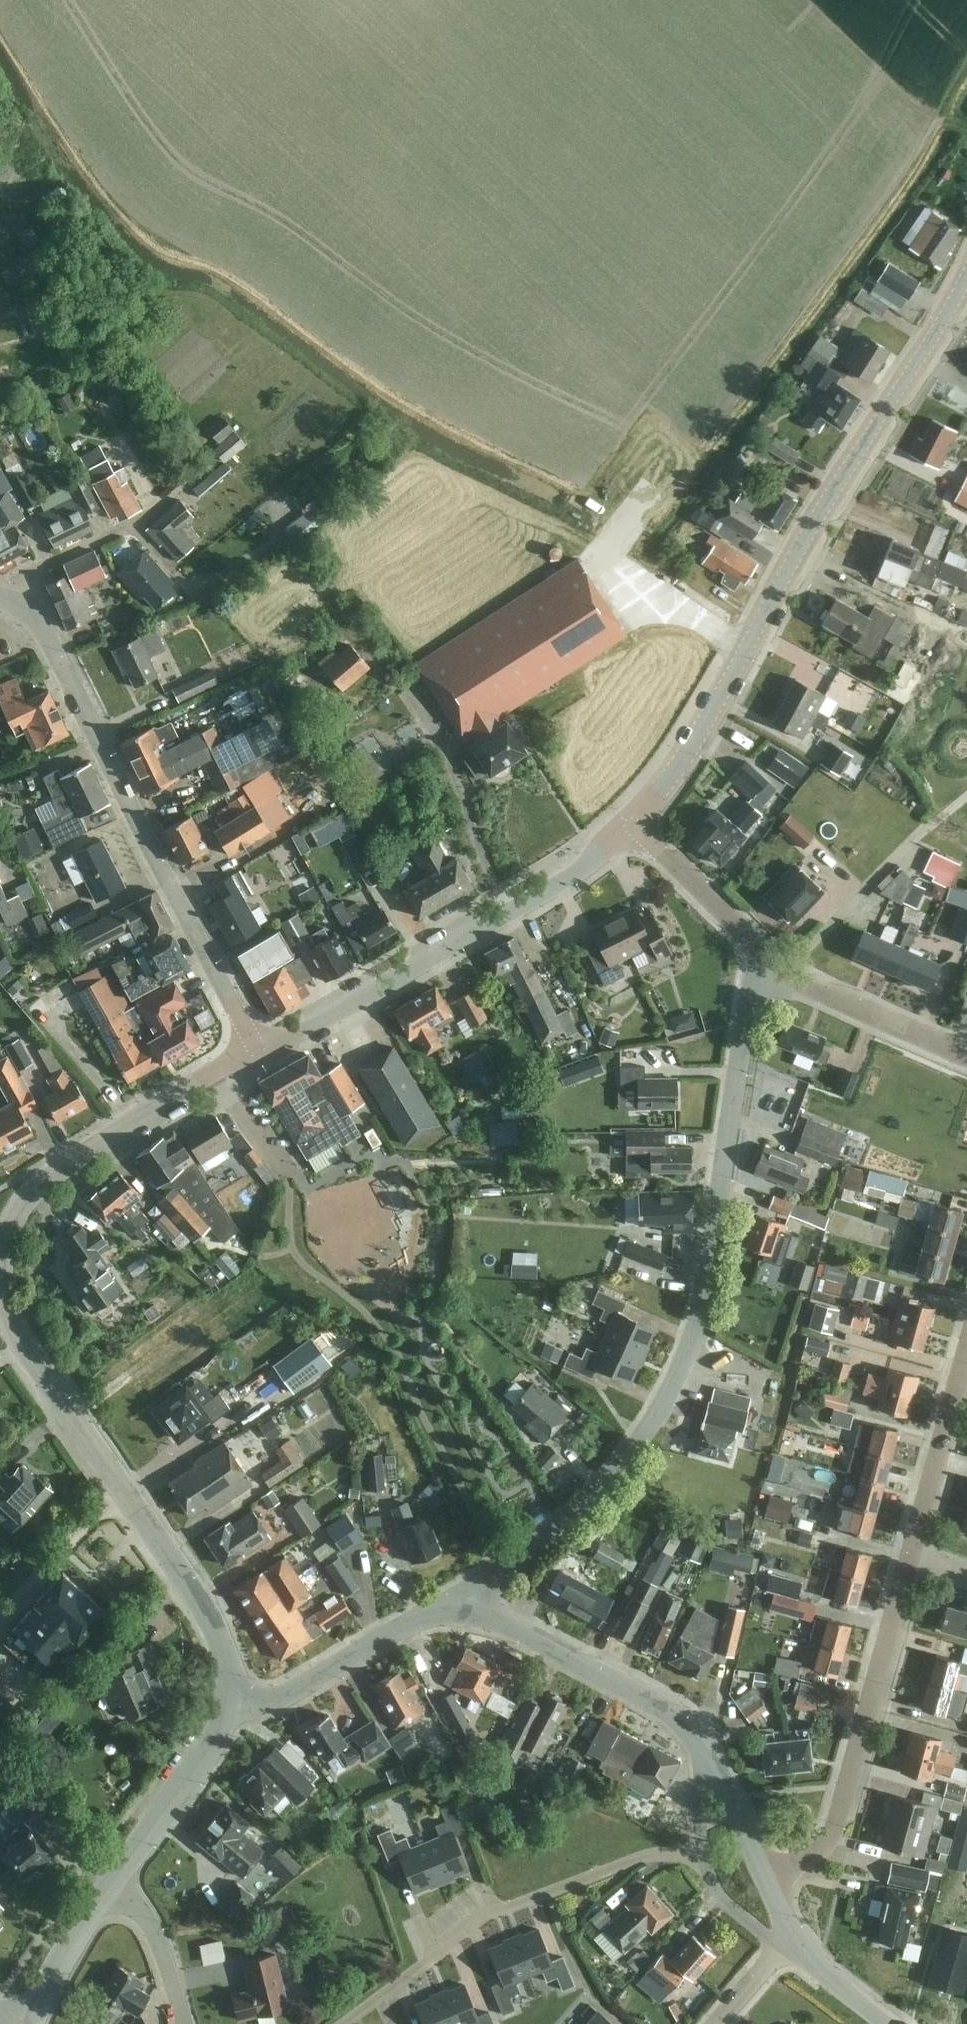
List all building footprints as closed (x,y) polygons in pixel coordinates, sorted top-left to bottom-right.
[(6,217),(8,226),(25,221),(23,213),(6,217)] [(961,230),(936,213),(912,248),(940,267),(950,252),(948,251),(961,230)] [(903,277),(907,271),(890,260),(877,280),(881,282),(891,289),(905,297),(913,284),(903,277)] [(863,305),(871,293),(862,287),(854,299),(863,305)] [(48,302),(28,307),(30,317),(50,312),(48,302)] [(820,334),(808,352),(809,353),(807,357),(817,363),(818,361),(838,374),(844,378),(851,368),(871,381),(890,350),(856,328),(843,349),(820,334)] [(838,374),(818,361),(817,363),(807,357),(802,365),(811,371),(807,377),(825,388),(804,421),(820,431),(827,419),(841,428),(860,398),(833,381),(838,374)] [(109,395),(121,399),(125,386),(113,382),(109,395)] [(58,399),(63,408),(74,402),(69,393),(58,399)] [(210,430),(219,441),(234,428),(226,418),(210,430)] [(911,454),(940,469),(959,431),(934,419),(923,439),(919,437),(911,454)] [(247,444),(236,431),(214,449),(225,462),(247,444)] [(768,449),(793,464),(800,452),(775,436),(768,449)] [(86,469),(107,459),(101,445),(80,456),(86,469)] [(192,489),(200,497),(231,471),(224,462),(192,489)] [(29,549),(27,546),(31,544),(26,534),(22,536),(15,523),(25,517),(9,491),(13,488),(0,466),(0,565),(29,549)] [(128,481),(122,484),(116,471),(94,483),(113,518),(118,515),(120,520),(142,509),(128,481)] [(11,478),(26,508),(39,502),(24,472),(11,478)] [(955,500),(966,507),(966,476),(955,500)] [(100,506),(85,477),(73,483),(78,495),(40,514),(56,546),(94,528),(87,513),(100,506)] [(777,530),(797,499),(770,482),(757,503),(751,513),(734,502),(730,499),(724,509),(714,503),(709,512),(699,506),(691,518),(702,525),(704,523),(732,541),(738,531),(752,539),(763,521),(777,530)] [(740,492),(734,502),(751,513),(757,503),(740,492)] [(195,515),(181,499),(147,529),(161,545),(163,543),(179,561),(203,539),(188,521),(195,515)] [(286,527),(296,541),(326,519),(322,514),(325,512),(318,502),(286,527)] [(712,534),(706,542),(713,547),(703,563),(718,573),(720,569),(725,572),(722,582),(735,590),(741,580),(746,584),(759,564),(712,534)] [(966,571),(966,570),(918,550),(919,548),(892,538),(885,555),(936,577),(936,576),(961,586),(966,571)] [(107,574),(96,550),(65,563),(70,574),(48,584),(68,628),(99,614),(86,584),(107,574)] [(175,583),(146,550),(119,575),(140,599),(144,595),(156,609),(176,592),(171,586),(175,583)] [(932,587),(936,577),(885,555),(878,574),(904,585),(907,577),(932,587)] [(627,634),(578,558),(416,663),(463,735),(473,728),(480,739),(472,744),(489,771),(491,774),(492,773),(493,774),(501,777),(509,772),(510,763),(509,762),(526,751),(507,721),(503,723),(499,717),(627,634)] [(934,594),(929,608),(944,614),(950,601),(934,594)] [(874,605),(868,616),(836,598),(822,622),(855,641),(852,645),(872,657),(883,636),(898,645),(909,625),(874,605)] [(166,649),(157,629),(114,650),(123,669),(126,668),(136,687),(158,676),(149,657),(166,649)] [(319,662),(343,690),(370,666),(351,644),(339,655),(334,649),(319,662)] [(876,663),(893,673),(904,653),(892,646),(884,661),(879,658),(876,663)] [(307,680),(296,667),(281,679),(292,693),(307,680)] [(173,689),(180,702),(220,682),(213,669),(173,689)] [(310,749),(271,670),(243,684),(256,709),(238,718),(244,730),(223,741),(215,725),(191,736),(192,737),(177,744),(167,724),(156,730),(155,726),(122,742),(147,794),(180,778),(178,774),(204,762),(220,794),(243,783),(243,782),(310,749)] [(16,677),(0,685),(0,698),(17,735),(26,731),(35,749),(70,733),(50,690),(27,700),(16,677)] [(827,723),(830,716),(818,709),(826,694),(796,678),(785,700),(827,723)] [(823,730),(827,723),(785,700),(773,722),(802,738),(810,723),(823,730)] [(854,711),(847,725),(860,732),(867,718),(854,711)] [(854,755),(833,742),(820,762),(841,775),(854,755)] [(489,771),(472,744),(460,752),(477,778),(489,771)] [(767,769),(795,788),(809,767),(782,748),(767,769)] [(742,832),(759,813),(778,788),(746,760),(728,780),(750,799),(731,822),(717,810),(716,811),(711,811),(705,818),(706,823),(704,824),(705,825),(692,839),(706,852),(707,851),(721,864),(746,835),(742,832)] [(110,802),(91,763),(62,776),(59,769),(43,776),(52,794),(61,813),(43,822),(54,846),(88,830),(81,816),(110,802)] [(378,764),(363,773),(369,783),(384,774),(378,764)] [(230,854),(270,829),(242,783),(223,792),(230,802),(231,803),(218,811),(226,824),(215,831),(230,854)] [(814,836),(791,814),(780,826),(803,848),(814,836)] [(208,850),(191,816),(164,829),(181,863),(208,850)] [(43,850),(34,827),(13,836),(23,858),(43,850)] [(292,836),(302,854),(311,849),(301,831),(292,836)] [(450,861),(435,836),(412,849),(427,876),(404,889),(420,916),(473,885),(456,857),(450,861)] [(371,865),(355,837),(344,844),(360,872),(371,865)] [(126,886),(102,840),(74,854),(81,869),(72,874),(78,886),(87,882),(97,900),(126,886)] [(935,881),(949,888),(960,864),(933,851),(927,863),(940,869),(935,881)] [(775,890),(798,913),(817,895),(820,897),(832,885),(806,859),(775,890)] [(915,880),(903,869),(881,892),(903,903),(915,880)] [(210,905),(232,944),(261,927),(244,898),(253,892),(241,870),(217,884),(225,897),(210,905)] [(7,924),(29,914),(16,888),(6,893),(0,881),(0,908),(7,924)] [(929,893),(941,899),(947,887),(935,882),(929,893)] [(333,883),(322,890),(327,900),(339,893),(333,883)] [(314,886),(299,894),(307,907),(321,899),(314,886)] [(174,924),(158,891),(71,935),(80,953),(109,937),(111,940),(132,929),(138,942),(174,924)] [(367,943),(368,946),(396,929),(384,909),(367,919),(357,902),(347,907),(343,900),(332,906),(346,930),(345,931),(355,949),(367,943)] [(67,914),(74,928),(98,915),(91,902),(67,914)] [(644,949),(647,954),(651,962),(671,952),(655,919),(643,925),(634,907),(613,918),(632,955),(644,949)] [(964,907),(954,938),(966,942),(966,908),(964,907)] [(42,913),(30,919),(37,935),(49,930),(42,913)] [(281,923),(293,944),(311,934),(299,913),(281,923)] [(619,962),(632,955),(613,918),(592,929),(600,946),(588,952),(605,985),(625,975),(619,962)] [(917,931),(919,927),(910,923),(900,945),(892,942),(892,944),(887,941),(876,965),(897,974),(916,931),(917,931)] [(892,942),(898,930),(888,926),(883,938),(864,930),(853,955),(876,965),(887,941),(892,944),(892,942)] [(336,935),(330,938),(324,927),(310,935),(316,946),(309,950),(326,980),(341,972),(343,975),(351,970),(350,967),(353,965),(336,935)] [(295,955),(280,929),(238,954),(253,980),(295,955)] [(911,945),(917,931),(916,931),(897,974),(930,989),(942,964),(929,958),(930,953),(911,945)] [(191,967),(173,935),(144,950),(145,951),(127,960),(125,956),(111,962),(131,999),(162,982),(162,983),(191,967)] [(526,959),(515,937),(501,944),(501,945),(486,952),(496,974),(505,970),(511,983),(513,982),(542,1041),(564,1030),(567,1036),(578,1031),(567,1009),(557,1014),(529,958),(526,959)] [(313,978),(300,956),(255,983),(274,1015),(302,999),(292,981),(295,979),(300,986),(313,978)] [(130,1008),(110,972),(79,990),(100,1026),(100,1027),(118,1059),(116,1059),(129,1082),(130,1081),(129,1079),(162,1061),(162,1062),(199,1041),(187,1020),(181,1023),(175,1011),(188,1004),(174,980),(137,1001),(138,1003),(130,1008)] [(19,979),(8,989),(14,995),(25,985),(19,979)] [(455,1019),(436,986),(394,1010),(411,1038),(417,1034),(428,1053),(443,1044),(432,1026),(438,1022),(440,1027),(455,1019)] [(457,999),(472,1027),(488,1018),(473,990),(457,999)] [(670,1017),(674,1032),(688,1027),(684,1013),(670,1017)] [(785,1021),(776,1043),(825,1064),(830,1052),(819,1048),(823,1037),(785,1021)] [(605,1027),(599,1042),(613,1047),(619,1032),(605,1027)] [(20,1038),(14,1041),(10,1033),(2,1038),(19,1070),(33,1063),(20,1038)] [(36,1047),(50,1072),(60,1066),(46,1041),(36,1047)] [(440,1123),(394,1047),(360,1067),(405,1143),(440,1123)] [(490,1072),(478,1050),(461,1060),(473,1081),(490,1072)] [(309,1053),(261,1081),(264,1087),(274,1103),(274,1102),(301,1148),(307,1159),(308,1158),(317,1172),(341,1158),(333,1144),(339,1140),(342,1145),(361,1134),(349,1112),(364,1102),(341,1063),(322,1075),(309,1053)] [(8,1056),(0,1061),(0,1081),(12,1103),(0,1109),(0,1149),(0,1150),(34,1132),(23,1112),(38,1104),(22,1075),(19,1076),(8,1056)] [(576,1063),(559,1070),(564,1085),(582,1078),(576,1063)] [(645,1078),(645,1066),(621,1066),(621,1086),(639,1086),(639,1107),(677,1107),(677,1078),(645,1078)] [(858,1073),(846,1068),(837,1091),(849,1096),(858,1073)] [(75,1081),(71,1083),(63,1069),(48,1078),(55,1092),(45,1098),(58,1121),(88,1104),(75,1081)] [(446,1123),(453,1135),(466,1127),(459,1115),(446,1123)] [(217,1116),(185,1135),(202,1162),(226,1148),(223,1143),(231,1139),(230,1138),(217,1116)] [(796,1149),(835,1164),(847,1133),(808,1118),(796,1149)] [(489,1123),(492,1146),(520,1143),(517,1119),(489,1123)] [(373,1147),(382,1142),(373,1127),(364,1132),(373,1147)] [(242,1228),(180,1138),(175,1130),(163,1138),(138,1155),(159,1185),(161,1184),(167,1192),(158,1201),(195,1240),(210,1226),(224,1238),(242,1228)] [(241,1131),(230,1138),(231,1139),(254,1168),(263,1161),(241,1131)] [(628,1131),(628,1155),(652,1155),(652,1171),(692,1171),(692,1147),(659,1147),(659,1131),(652,1131),(628,1131)] [(790,1155),(765,1145),(755,1172),(779,1181),(779,1182),(804,1192),(809,1177),(798,1173),(804,1158),(791,1153),(790,1155)] [(869,1170),(846,1164),(840,1186),(846,1188),(844,1194),(854,1196),(855,1190),(883,1198),(889,1187),(866,1181),(869,1170)] [(142,1226),(150,1219),(134,1202),(142,1195),(119,1171),(103,1185),(142,1226)] [(132,1234),(142,1226),(103,1185),(85,1200),(108,1223),(116,1217),(132,1234)] [(691,1231),(692,1190),(639,1192),(640,1224),(664,1223),(664,1231),(691,1231)] [(790,1214),(825,1228),(830,1217),(774,1194),(769,1207),(789,1216),(790,1214)] [(935,1202),(934,1206),(918,1202),(912,1225),(928,1229),(929,1226),(956,1233),(962,1210),(935,1202)] [(461,1204),(460,1213),(471,1214),(471,1205),(461,1204)] [(875,1223),(895,1229),(899,1216),(879,1210),(875,1223)] [(153,1224),(169,1242),(183,1229),(166,1211),(153,1224)] [(758,1214),(747,1247),(764,1252),(762,1259),(782,1266),(792,1233),(784,1230),(786,1224),(758,1214)] [(102,1316),(115,1307),(109,1298),(122,1289),(109,1271),(111,1270),(100,1254),(111,1246),(107,1241),(99,1230),(88,1237),(82,1228),(77,1231),(73,1226),(68,1230),(71,1235),(66,1239),(82,1261),(71,1268),(80,1281),(79,1282),(84,1289),(81,1291),(93,1310),(95,1309),(102,1316)] [(949,1257),(956,1233),(929,1226),(928,1229),(924,1243),(908,1239),(906,1248),(921,1252),(922,1249),(949,1257)] [(623,1254),(661,1268),(667,1254),(629,1240),(623,1254)] [(943,1280),(949,1257),(922,1249),(921,1252),(917,1266),(902,1262),(899,1271),(915,1275),(916,1273),(943,1280)] [(242,1268),(227,1250),(215,1260),(230,1278),(242,1268)] [(798,1261),(791,1283),(806,1288),(813,1266),(798,1261)] [(842,1293),(862,1299),(869,1275),(823,1262),(819,1276),(839,1281),(836,1289),(843,1291),(842,1293)] [(512,1264),(512,1278),(525,1278),(525,1264),(512,1264)] [(198,1273),(203,1278),(210,1271),(205,1266),(198,1273)] [(643,1355),(655,1329),(621,1314),(626,1302),(598,1289),(593,1302),(605,1308),(600,1318),(611,1323),(604,1338),(643,1355)] [(927,1330),(933,1307),(916,1302),(917,1299),(902,1295),(895,1321),(927,1330)] [(162,1299),(148,1309),(155,1319),(169,1309),(162,1299)] [(839,1309),(816,1302),(809,1327),(833,1334),(839,1309)] [(869,1317),(854,1313),(851,1325),(866,1329),(869,1317)] [(922,1349),(927,1330),(895,1321),(889,1344),(904,1348),(905,1345),(922,1349)] [(312,1336),(274,1365),(294,1392),(332,1363),(312,1336)] [(831,1342),(808,1336),(804,1349),(827,1356),(831,1342)] [(631,1381),(643,1355),(604,1338),(598,1352),(587,1347),(582,1357),(570,1352),(564,1365),(592,1377),(597,1366),(631,1381)] [(557,1362),(564,1349),(547,1342),(541,1355),(557,1362)] [(831,1373),(847,1377),(851,1363),(835,1359),(831,1373)] [(913,1396),(919,1375),(889,1367),(886,1378),(868,1373),(865,1382),(913,1396)] [(843,1391),(847,1377),(831,1373),(828,1387),(843,1391)] [(554,1401),(534,1382),(513,1405),(534,1424),(530,1429),(544,1442),(570,1415),(566,1412),(573,1404),(561,1393),(554,1401)] [(907,1416),(913,1396),(865,1382),(863,1392),(881,1397),(878,1408),(907,1416)] [(751,1397),(715,1388),(711,1402),(709,1401),(696,1452),(729,1460),(737,1429),(743,1431),(751,1397)] [(220,1393),(200,1407),(187,1389),(158,1410),(161,1414),(159,1415),(165,1424),(168,1422),(180,1439),(208,1418),(212,1423),(231,1408),(220,1393)] [(849,1397),(824,1391),(821,1403),(846,1409),(849,1397)] [(795,1409),(806,1421),(815,1412),(804,1400),(795,1409)] [(829,1423),(851,1429),(855,1413),(833,1407),(829,1423)] [(260,1426),(269,1440),(282,1433),(272,1418),(260,1426)] [(862,1421),(859,1431),(856,1444),(869,1447),(868,1451),(890,1456),(898,1429),(876,1423),(875,1425),(862,1421)] [(791,1428),(785,1451),(802,1456),(808,1433),(791,1428)] [(305,1463),(289,1439),(275,1449),(281,1459),(261,1472),(270,1486),(305,1463)] [(207,1505),(211,1512),(253,1484),(225,1441),(195,1461),(196,1464),(169,1482),(191,1516),(207,1505)] [(856,1444),(853,1453),(849,1470),(862,1474),(861,1477),(883,1483),(890,1456),(868,1451),(869,1447),(856,1444)] [(561,1455),(551,1446),(537,1461),(547,1470),(561,1455)] [(385,1454),(386,1463),(396,1462),(395,1454),(385,1454)] [(366,1456),(369,1490),(385,1488),(382,1455),(366,1456)] [(23,1464),(21,1467),(20,1466),(11,1476),(6,1471),(0,1478),(0,1483),(6,1488),(0,1494),(0,1521),(12,1532),(52,1489),(38,1477),(37,1477),(23,1464)] [(770,1466),(767,1478),(780,1482),(783,1470),(770,1466)] [(861,1477),(862,1474),(849,1470),(846,1479),(860,1483),(855,1500),(854,1504),(876,1509),(883,1483),(861,1477)] [(419,1494),(434,1509),(443,1500),(429,1485),(419,1494)] [(261,1496),(269,1508),(280,1500),(273,1488),(261,1496)] [(359,1498),(360,1488),(351,1488),(350,1497),(359,1498)] [(801,1503),(771,1495),(765,1516),(795,1525),(801,1503)] [(321,1523),(304,1497),(285,1510),(302,1536),(321,1523)] [(854,1504),(855,1500),(842,1497),(833,1527),(869,1536),(876,1509),(854,1504)] [(428,1516),(415,1521),(408,1503),(392,1509),(399,1527),(412,1562),(427,1556),(428,1559),(439,1555),(438,1552),(441,1551),(428,1516)] [(242,1552),(245,1555),(271,1537),(254,1511),(232,1525),(230,1521),(206,1537),(224,1564),(242,1552)] [(364,1539),(346,1513),(326,1527),(344,1553),(364,1539)] [(686,1530),(666,1519),(653,1544),(673,1555),(686,1530)] [(726,1528),(727,1537),(742,1536),(742,1526),(726,1528)] [(711,1541),(688,1530),(678,1551),(701,1562),(711,1541)] [(633,1570),(638,1561),(601,1541),(594,1555),(618,1569),(621,1563),(633,1570)] [(841,1572),(863,1579),(871,1553),(848,1547),(836,1544),(834,1553),(845,1556),(841,1570),(841,1572)] [(735,1568),(750,1572),(754,1555),(714,1545),(708,1569),(733,1575),(735,1568)] [(326,1565),(340,1556),(335,1549),(322,1559),(326,1565)] [(298,1576),(299,1576),(286,1556),(235,1590),(253,1618),(282,1599),(280,1595),(287,1591),(284,1588),(299,1577),(298,1576)] [(649,1604),(659,1586),(669,1568),(653,1560),(633,1596),(614,1631),(618,1633),(616,1635),(625,1640),(626,1638),(630,1640),(649,1605),(649,1604)] [(307,1571),(317,1588),(332,1580),(322,1562),(307,1571)] [(830,1567),(822,1595),(856,1605),(863,1579),(841,1572),(841,1570),(830,1567)] [(546,1598),(598,1626),(613,1598),(561,1570),(546,1598)] [(107,1611),(64,1571),(34,1603),(37,1605),(4,1641),(24,1660),(32,1652),(49,1668),(75,1640),(78,1642),(107,1611)] [(801,1579),(771,1571),(767,1587),(796,1595),(801,1579)] [(305,1620),(295,1605),(311,1594),(299,1576),(298,1576),(299,1577),(284,1588),(287,1591),(280,1595),(282,1599),(253,1618),(281,1659),(325,1630),(325,1629),(352,1611),(342,1596),(338,1599),(335,1594),(324,1601),(327,1606),(315,1614),(305,1620)] [(346,1595),(360,1586),(354,1577),(340,1586),(346,1595)] [(683,1598),(667,1591),(658,1612),(657,1612),(641,1646),(643,1647),(642,1649),(648,1652),(649,1650),(658,1654),(674,1619),(673,1619),(683,1598)] [(794,1615),(799,1599),(774,1592),(770,1608),(794,1615)] [(745,1608),(744,1608),(728,1605),(724,1622),(696,1607),(669,1659),(689,1670),(688,1671),(690,1672),(691,1676),(696,1678),(699,1677),(701,1678),(714,1654),(718,1652),(734,1655),(745,1608)] [(947,1605),(940,1628),(966,1635),(966,1611),(947,1605)] [(817,1615),(810,1638),(822,1641),(821,1643),(844,1650),(851,1624),(817,1615)] [(821,1643),(822,1641),(810,1638),(808,1647),(819,1650),(814,1669),(837,1676),(844,1650),(821,1643)] [(163,1675),(149,1644),(126,1654),(131,1665),(101,1678),(109,1696),(120,1691),(131,1717),(150,1709),(150,1708),(158,1704),(158,1703),(187,1691),(177,1668),(163,1675)] [(502,1666),(484,1656),(472,1650),(459,1653),(444,1681),(483,1702),(502,1666)] [(509,1651),(504,1660),(524,1670),(528,1662),(509,1651)] [(930,1681),(960,1690),(964,1674),(966,1674),(966,1662),(937,1654),(930,1681)] [(774,1671),(798,1677),(801,1661),(777,1656),(774,1671)] [(403,1680),(399,1672),(375,1685),(383,1698),(380,1699),(395,1727),(424,1711),(414,1692),(421,1688),(413,1675),(403,1680)] [(774,1676),(755,1673),(754,1675),(750,1674),(750,1676),(749,1676),(748,1683),(753,1684),(773,1687),(774,1676)] [(960,1690),(930,1681),(922,1708),(944,1714),(945,1713),(962,1718),(965,1708),(956,1706),(960,1690)] [(734,1699),(741,1709),(760,1696),(753,1686),(734,1699)] [(516,1713),(522,1699),(499,1691),(494,1704),(516,1713)] [(470,1756),(482,1749),(453,1693),(440,1700),(470,1756)] [(562,1697),(556,1694),(551,1696),(549,1695),(544,1704),(530,1696),(513,1730),(507,1727),(495,1751),(501,1754),(495,1764),(510,1771),(515,1761),(516,1761),(524,1745),(542,1754),(557,1724),(554,1723),(565,1703),(563,1702),(562,1697)] [(818,1699),(797,1694),(794,1708),(815,1713),(818,1699)] [(759,1698),(742,1710),(750,1721),(753,1718),(761,1712),(767,1708),(759,1698)] [(753,1718),(757,1725),(766,1718),(761,1712),(753,1718)] [(374,1719),(344,1738),(329,1714),(306,1728),(325,1758),(336,1751),(346,1766),(362,1755),(365,1761),(390,1745),(374,1719)] [(645,1777),(666,1788),(679,1763),(678,1758),(604,1719),(587,1751),(603,1759),(599,1766),(604,1768),(602,1771),(638,1790),(645,1777)] [(407,1726),(388,1739),(407,1765),(425,1752),(407,1726)] [(789,1769),(812,1766),(808,1727),(796,1728),(797,1737),(786,1738),(789,1769)] [(789,1769),(786,1738),(774,1739),(773,1731),(761,1732),(765,1771),(789,1769)] [(954,1764),(956,1755),(938,1750),(941,1739),(912,1731),(907,1751),(954,1764)] [(298,1768),(276,1747),(259,1764),(239,1784),(254,1799),(252,1802),(264,1815),(286,1793),(297,1804),(315,1786),(310,1781),(317,1774),(305,1762),(298,1768)] [(951,1773),(954,1764),(907,1751),(901,1771),(930,1779),(933,1769),(951,1773)] [(572,1758),(559,1784),(571,1790),(585,1764),(572,1758)] [(386,1770),(391,1782),(406,1776),(401,1764),(386,1770)] [(966,1787),(948,1782),(944,1794),(964,1799),(966,1787)] [(930,1831),(937,1806),(895,1794),(888,1820),(930,1831)] [(34,1811),(21,1796),(2,1812),(17,1829),(13,1832),(20,1841),(5,1855),(23,1875),(27,1878),(37,1870),(34,1865),(51,1850),(24,1820),(34,1811)] [(949,1817),(958,1820),(963,1801),(943,1796),(940,1808),(951,1811),(949,1817)] [(468,1870),(454,1835),(466,1831),(454,1802),(441,1808),(446,1820),(436,1824),(440,1836),(426,1842),(442,1881),(468,1870)] [(220,1857),(243,1876),(264,1850),(242,1832),(250,1822),(227,1804),(215,1818),(214,1818),(209,1825),(197,1839),(220,1858),(220,1857)] [(963,1806),(957,1831),(966,1834),(966,1807),(963,1806)] [(923,1857),(930,1831),(888,1820),(881,1845),(923,1857)] [(442,1881),(426,1842),(411,1847),(407,1836),(396,1841),(391,1828),(378,1834),(390,1862),(401,1857),(415,1891),(442,1881)] [(266,1861),(287,1881),(302,1865),(281,1845),(266,1861)] [(925,1869),(942,1872),(944,1873),(949,1853),(940,1851),(938,1858),(928,1856),(925,1869)] [(930,1870),(894,1863),(890,1881),(925,1889),(930,1870)] [(256,1898),(236,1881),(218,1902),(221,1905),(220,1906),(234,1918),(236,1915),(240,1918),(256,1898)] [(912,1924),(919,1892),(887,1885),(876,1883),(872,1897),(884,1900),(880,1916),(882,1917),(878,1939),(881,1940),(880,1943),(891,1946),(891,1942),(905,1945),(910,1923),(912,1924)] [(613,1920),(603,1929),(624,1952),(649,1929),(652,1932),(673,1913),(647,1884),(626,1903),(629,1906),(613,1920)] [(269,1914),(279,1931),(293,1922),(282,1905),(269,1914)] [(514,1938),(529,1976),(543,1970),(547,1981),(557,1976),(563,1989),(575,1984),(563,1956),(551,1961),(538,1928),(514,1938)] [(966,1968),(966,1937),(944,1930),(933,1967),(936,1967),(931,1983),(959,1991),(966,1967),(966,1968)] [(686,1974),(692,1980),(714,1954),(694,1936),(672,1961),(663,1953),(646,1972),(669,1992),(686,1974)] [(516,1981),(529,1976),(514,1938),(490,1948),(503,1981),(491,1985),(503,2014),(515,2009),(510,1996),(520,1992),(516,1981)] [(626,1960),(636,1970),(649,1957),(642,1950),(634,1957),(632,1955),(626,1960)] [(257,2015),(258,2016),(289,2008),(275,1953),(244,1961),(251,1989),(233,1994),(239,2019),(257,2015)] [(140,1978),(120,1965),(103,1994),(123,2006),(124,2005),(139,2014),(151,1995),(135,1986),(140,1978)] [(453,2023),(494,2023),(489,2011),(478,2016),(464,1983),(440,1993),(453,2023)] [(440,1993),(416,2003),(424,2023),(453,2023),(440,1993)] [(598,2011),(590,2004),(582,2014),(589,2021),(586,2023),(614,2023),(598,2011)]
